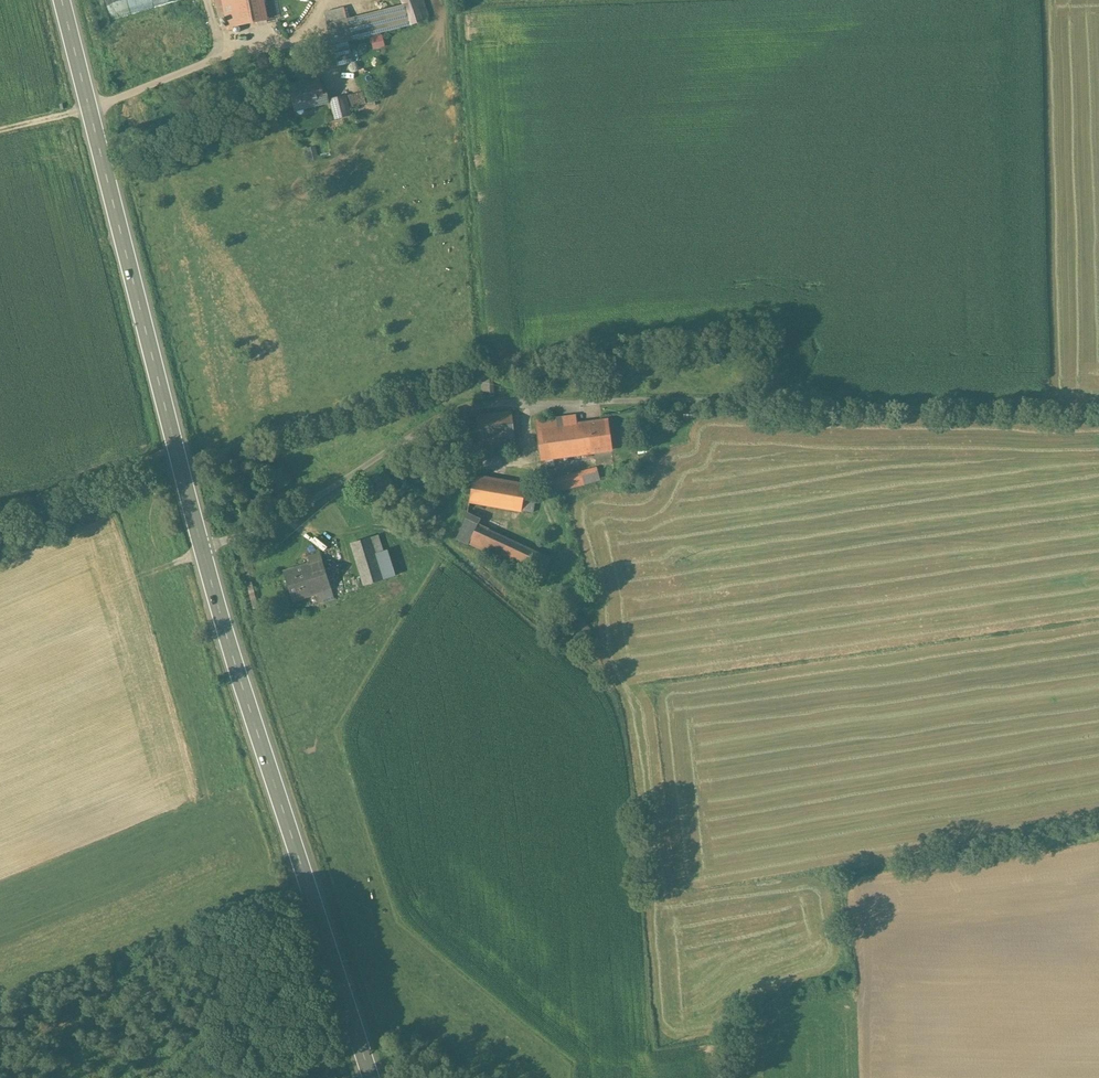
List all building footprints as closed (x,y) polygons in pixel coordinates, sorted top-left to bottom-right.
[(228,27),(250,23),(267,19),(264,0),(223,0),(228,27)] [(423,0),(402,0),(408,16),(411,25),(429,18),(423,0)] [(344,8),(325,13),(327,24),(347,20),(344,8)] [(382,11),(347,20),(352,39),(388,29),(382,11)] [(408,16),(387,22),(389,33),(411,25),(408,16)] [(347,20),(327,24),(327,25),(332,44),(332,43),(347,40),(352,39),(347,20)] [(384,34),(371,37),(374,49),(387,46),(384,34)] [(347,40),(332,43),(335,54),(350,51),(347,40)] [(350,51),(335,54),(338,66),(353,62),(350,51)] [(318,77),(307,80),(308,81),(290,85),(295,107),(304,104),(305,108),(328,102),(325,89),(321,90),(318,77)] [(363,92),(346,96),(349,107),(366,104),(363,92)] [(345,96),(331,100),(335,119),(350,115),(345,96)] [(493,375),(482,375),(483,397),(494,396),(493,375)] [(512,412),(476,416),(480,452),(516,448),(512,412)] [(608,419),(559,426),(558,416),(534,419),(540,460),(612,450),(608,419)] [(578,472),(550,480),(554,492),(582,484),(578,472)] [(526,485),(474,476),(469,501),(521,510),(526,485)] [(256,499),(243,505),(248,516),(258,512),(256,507),(259,506),(256,499)] [(533,550),(478,525),(469,543),(524,569),(533,550)] [(318,536),(313,541),(326,551),(330,546),(318,536)] [(370,538),(353,543),(366,585),(383,580),(370,538)] [(322,560),(304,565),(314,595),(332,589),(322,560)] [(304,565),(284,571),(293,601),(314,595),(304,565)]
